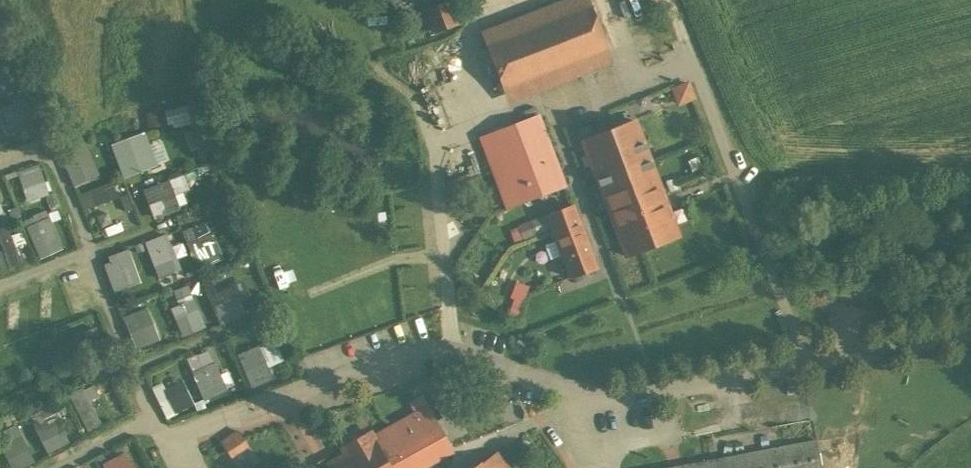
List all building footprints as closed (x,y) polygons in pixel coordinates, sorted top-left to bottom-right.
[(481,32),(509,104),(613,64),(588,0),(564,0),(481,32)] [(447,1),(426,9),(435,31),(456,23),(447,1)] [(687,83),(672,88),(678,103),(693,98),(687,83)] [(0,106),(0,125),(36,115),(31,97),(0,106)] [(171,124),(199,120),(196,102),(168,105),(171,124)] [(507,209),(566,187),(539,115),(480,137),(507,209)] [(634,121),(583,140),(599,182),(611,214),(626,256),(643,249),(678,237),(634,121)] [(150,130),(115,139),(124,174),(159,165),(150,130)] [(88,138),(62,149),(76,183),(102,172),(88,138)] [(14,175),(20,207),(44,202),(38,171),(14,175)] [(185,171),(145,188),(158,217),(185,206),(179,191),(191,186),(185,171)] [(86,208),(121,194),(116,182),(82,196),(86,208)] [(596,268),(572,205),(545,215),(551,233),(568,278),(596,268)] [(27,216),(40,255),(64,247),(51,207),(27,216)] [(96,217),(103,237),(120,232),(114,211),(96,217)] [(214,216),(185,228),(201,268),(230,257),(214,216)] [(0,227),(0,237),(12,264),(25,258),(9,223),(0,227)] [(149,236),(162,287),(185,281),(173,231),(149,236)] [(133,248),(106,256),(115,288),(142,280),(133,248)] [(250,310),(244,296),(254,292),(248,277),(220,288),(215,276),(206,280),(223,321),(250,310)] [(168,292),(186,334),(209,323),(191,281),(168,292)] [(528,287),(516,283),(511,297),(515,298),(509,314),(518,317),(526,293),(528,287)] [(139,347),(164,337),(150,303),(126,313),(139,347)] [(278,336),(241,351),(254,385),(277,376),(272,363),(287,357),(278,336)] [(208,397),(231,386),(212,346),(189,357),(208,397)] [(169,384),(167,379),(154,385),(170,416),(199,402),(186,376),(169,384)] [(106,421),(94,398),(103,394),(96,380),(72,391),(90,429),(106,421)] [(373,437),(370,432),(342,447),(346,454),(329,464),(331,467),(422,467),(443,457),(452,452),(427,407),(373,437)] [(51,450),(73,439),(59,414),(38,425),(51,450)] [(14,467),(18,467),(38,459),(20,420),(0,429),(0,437),(14,467)] [(245,441),(234,425),(217,436),(228,453),(245,441)] [(668,467),(821,467),(816,441),(668,467)] [(108,467),(138,467),(129,449),(105,460),(108,467)] [(498,457),(496,454),(477,467),(507,467),(498,457)]
